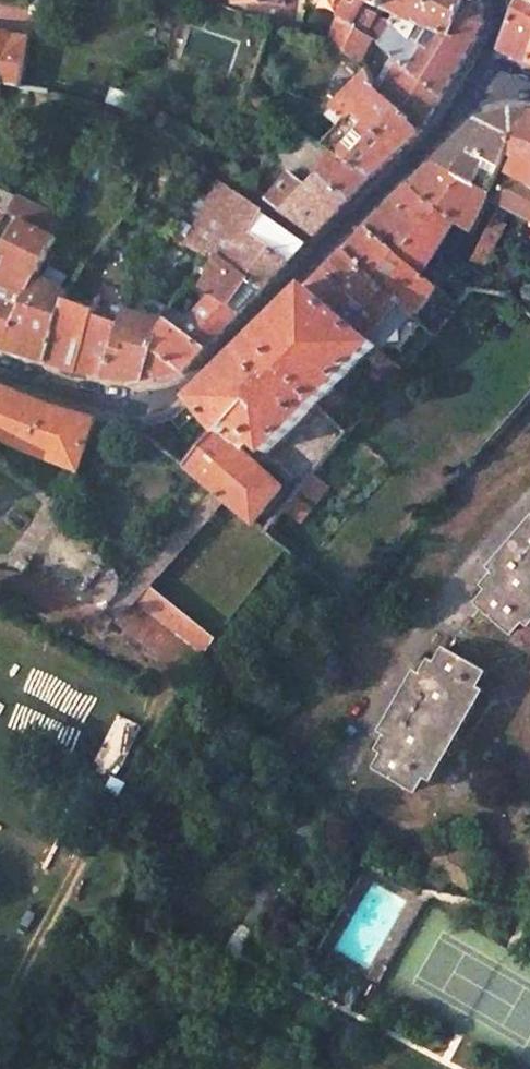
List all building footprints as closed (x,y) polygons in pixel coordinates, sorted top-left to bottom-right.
[(299,34),(297,0),(207,0),(299,34)] [(337,18),(347,0),(298,0),(337,18)] [(340,20),(364,34),(373,18),(378,9),(382,0),(347,0),(337,18),(340,20)] [(397,61),(442,99),(463,64),(486,26),(484,4),(477,0),(382,0),(378,9),(398,18),(393,27),(373,18),(364,34),(375,40),(397,61)] [(498,48),(527,60),(529,55),(529,0),(516,0),(498,48)] [(362,63),(375,40),(364,34),(340,20),(331,46),(362,63)] [(0,34),(0,87),(0,84),(22,88),(30,37),(0,34)] [(397,61),(383,93),(411,120),(410,123),(421,132),(430,117),(442,99),(397,61)] [(411,120),(383,93),(370,73),(336,106),(332,101),(329,104),(327,115),(337,126),(324,147),(334,153),(372,175),(374,175),(389,162),(421,132),(410,123),(411,120)] [(455,144),(436,162),(485,194),(504,156),(527,112),(515,111),(479,121),(455,144)] [(527,112),(504,156),(511,158),(504,173),(529,185),(529,113),(527,112)] [(283,156),(296,168),(320,145),(304,136),(283,156)] [(372,175),(334,153),(317,177),(352,197),(361,187),(372,175)] [(453,220),(465,230),(485,194),(436,162),(423,175),(412,186),(453,220)] [(352,197),(317,177),(306,188),(290,173),(268,200),(315,236),(327,223),(352,197)] [(504,173),(490,202),(529,223),(529,185),(504,173)] [(367,231),(414,273),(433,248),(453,220),(412,186),(407,182),(383,206),(362,226),(367,231)] [(249,233),(262,215),(263,213),(240,198),(219,184),(186,246),(206,255),(211,254),(223,259),(262,292),(274,279),(288,263),(249,233)] [(59,238),(71,209),(59,203),(51,222),(0,197),(0,220),(5,212),(22,220),(59,238)] [(306,245),(262,215),(249,233),(288,263),(296,254),(306,245)] [(500,224),(487,216),(463,263),(475,272),(500,224)] [(68,300),(93,255),(84,251),(59,291),(38,277),(59,238),(22,220),(2,261),(0,264),(0,349),(10,352),(45,363),(68,300)] [(453,220),(433,248),(451,260),(465,230),(453,220)] [(345,251),(399,303),(407,310),(414,317),(433,289),(414,273),(367,231),(356,241),(345,251)] [(529,246),(529,231),(522,246),(528,249),(529,246)] [(307,289),(369,340),(399,303),(345,251),(325,271),(307,289)] [(262,292),(223,259),(202,289),(212,297),(239,314),(251,303),(262,292)] [(449,276),(437,291),(455,307),(468,289),(449,276)] [(89,375),(101,377),(127,309),(132,294),(131,291),(104,282),(94,309),(73,372),(89,375)] [(194,362),(207,349),(183,327),(190,318),(212,297),(202,289),(192,282),(170,316),(173,318),(156,352),(183,374),(194,362)] [(307,289),(193,400),(214,429),(242,450),(252,438),(267,451),(379,349),(369,340),(307,289)] [(239,314),(212,297),(190,318),(214,340),(226,328),(239,314)] [(73,372),(94,309),(68,300),(45,363),(58,367),(73,372)] [(173,318),(170,316),(164,324),(127,309),(101,377),(115,380),(128,382),(141,381),(156,352),(173,318)] [(414,317),(407,310),(399,320),(416,337),(425,329),(414,317)] [(214,340),(190,318),(183,327),(207,349),(214,340)] [(384,339),(379,349),(390,357),(396,349),(384,339)] [(183,374),(156,352),(141,381),(164,377),(183,374)] [(79,471),(96,421),(51,408),(0,389),(0,436),(79,471)] [(242,450),(214,429),(184,466),(212,488),(114,599),(102,612),(110,619),(186,679),(215,641),(146,586),(224,499),(255,524),(282,488),(242,450)] [(313,477),(287,508),(300,519),(326,488),(313,477)] [(478,582),(484,588),(474,600),(507,629),(517,617),(522,621),(529,611),(529,523),(478,582)] [(16,589),(101,635),(110,619),(103,613),(102,612),(114,599),(109,603),(105,604),(102,605),(98,606),(95,606),(91,605),(88,604),(85,603),(82,601),(33,558),(21,575),(0,571),(0,586),(16,589)] [(481,666),(442,644),(433,659),(426,655),(374,748),(382,753),(374,768),(411,789),(420,774),(426,777),(478,685),(472,682),(481,666)]
